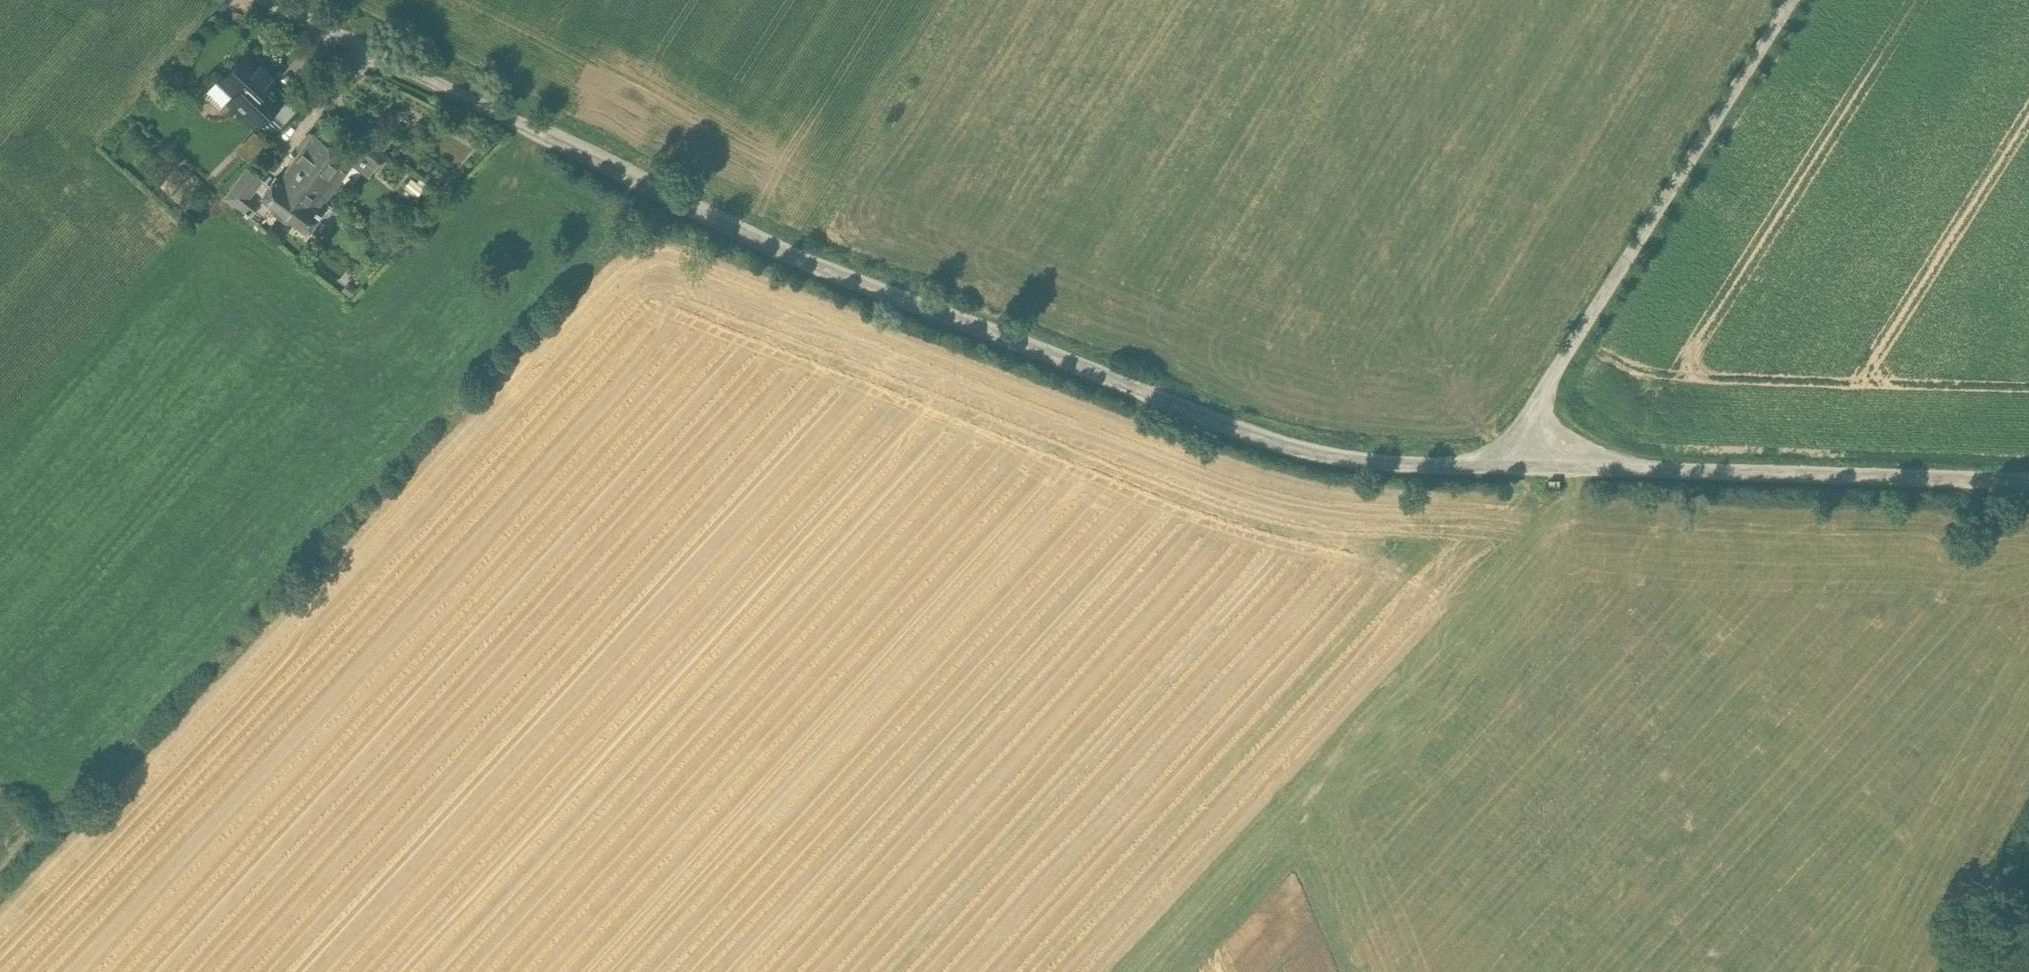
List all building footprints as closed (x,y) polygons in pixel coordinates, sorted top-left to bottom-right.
[(230,100),(242,112),(271,82),(277,75),(249,49),(221,78),(236,93),(230,100)] [(271,82),(242,112),(257,125),(285,95),(271,82)] [(253,158),(268,141),(252,127),(237,145),(253,158)] [(314,132),(289,165),(300,174),(298,177),(308,185),(307,187),(323,199),(351,160),(314,132)] [(387,151),(366,135),(353,151),(375,167),(387,151)] [(251,163),(225,191),(236,202),(246,190),(262,173),(251,163)] [(274,178),(262,194),(308,229),(322,210),(317,207),(323,199),(307,187),(308,185),(298,177),(300,174),(289,165),(278,180),(274,178)] [(246,190),(236,202),(246,211),(257,200),(246,190)]
